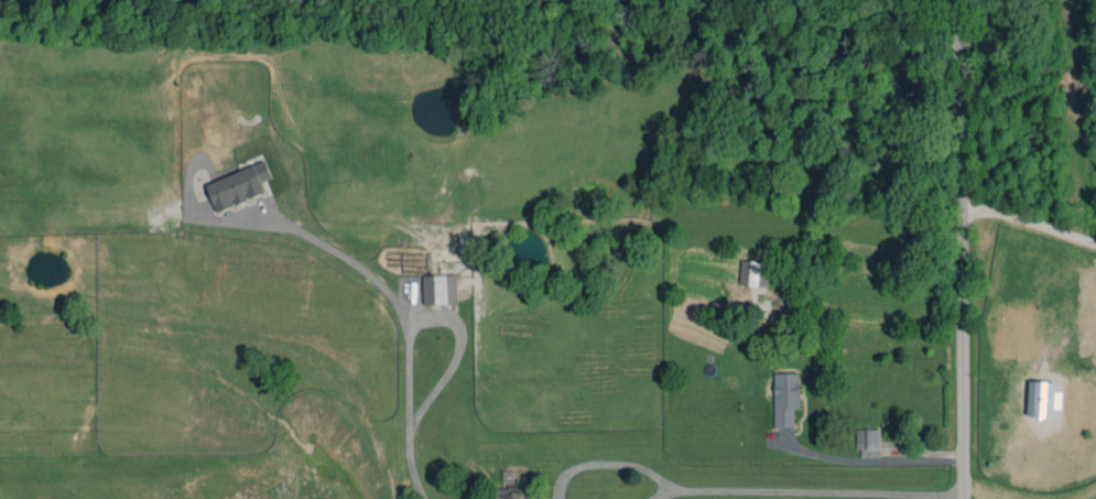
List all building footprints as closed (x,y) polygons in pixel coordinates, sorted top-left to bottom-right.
[(206,184),(217,212),(265,193),(261,182),(272,178),(265,160),(206,184)] [(766,286),(768,262),(741,260),(739,285),(766,286)] [(456,275),(422,276),(423,304),(457,304),(456,275)] [(774,427),(794,426),(794,409),(800,409),(799,373),(773,373),(774,427)] [(1062,391),(1054,391),(1055,382),(1029,381),(1028,417),(1053,418),(1053,409),(1061,409),(1062,391)] [(857,457),(880,456),(879,429),(857,430),(857,457)] [(532,486),(501,486),(501,498),(532,498),(532,486)]
